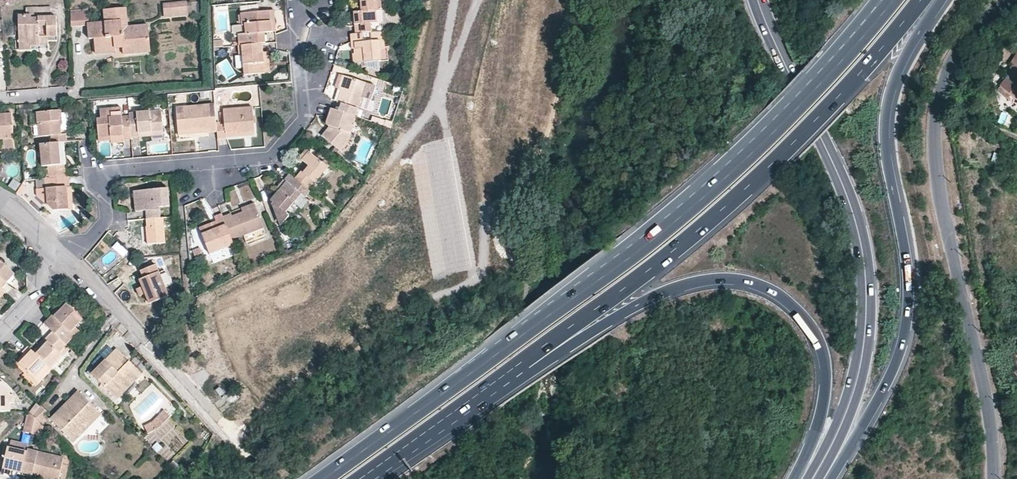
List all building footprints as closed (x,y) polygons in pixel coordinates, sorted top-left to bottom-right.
[(383,11),(382,11),(381,0),(360,0),(360,2),(362,2),(362,7),(362,12),(357,12),(354,12),(356,34),(371,33),(370,24),(383,23),(384,23),(383,11)] [(188,13),(187,3),(186,1),(163,4),(165,18),(188,15),(188,13)] [(198,2),(187,3),(188,13),(199,12),(198,2)] [(51,7),(26,8),(26,14),(18,15),(19,45),(30,44),(30,46),(40,45),(40,44),(40,37),(48,36),(57,36),(56,17),(51,17),(51,7)] [(71,12),(72,26),(88,25),(89,38),(95,38),(96,55),(117,52),(116,49),(123,48),(138,47),(138,39),(149,39),(148,25),(128,26),(126,8),(104,10),(105,22),(90,23),(88,10),(71,12)] [(272,33),(270,10),(241,13),(242,24),(245,23),(246,34),(243,34),(239,35),(239,45),(261,43),(265,43),(265,33),(272,33)] [(356,34),(351,34),(351,43),(355,43),(356,49),(354,49),(354,54),(353,55),(354,64),(380,61),(379,51),(378,32),(371,33),(356,34)] [(150,52),(149,39),(138,39),(138,47),(123,48),(123,55),(150,52)] [(261,43),(239,45),(235,46),(235,55),(243,54),(245,75),(264,73),(263,53),(261,43)] [(1011,63),(1012,65),(1009,68),(1012,71),(1004,81),(1000,86),(1010,95),(1016,101),(1016,53),(1011,63)] [(1012,71),(1009,68),(1001,78),(1004,81),(1012,71)] [(342,90),(346,77),(340,75),(336,88),(342,90)] [(362,97),(366,83),(346,77),(342,90),(338,102),(342,103),(339,111),(355,116),(362,97)] [(365,99),(370,85),(366,83),(362,97),(365,99)] [(1007,99),(1010,95),(1000,86),(997,91),(1007,99)] [(216,126),(214,104),(183,107),(184,113),(177,114),(179,132),(208,129),(208,133),(217,132),(216,126)] [(224,109),(224,111),(225,124),(221,125),(216,126),(217,132),(217,138),(226,138),(226,133),(239,132),(239,134),(254,133),(252,106),(224,109)] [(131,138),(130,116),(122,116),(122,107),(100,109),(101,118),(97,118),(99,139),(124,137),(124,139),(131,139),(131,138)] [(339,111),(331,108),(327,120),(328,123),(331,125),(323,136),(341,151),(348,141),(356,117),(355,116),(339,111)] [(59,142),(65,141),(67,141),(66,134),(61,134),(59,110),(38,113),(40,137),(50,136),(51,143),(59,142)] [(162,110),(129,113),(130,116),(131,138),(140,137),(139,132),(163,130),(162,110)] [(15,152),(11,113),(0,114),(0,153),(15,152)] [(986,145),(1002,152),(1004,138),(991,133),(986,145)] [(48,166),(49,178),(66,177),(65,164),(67,164),(65,141),(59,142),(51,143),(40,144),(42,166),(48,166)] [(302,160),(309,151),(307,149),(299,158),(302,160)] [(328,167),(309,151),(302,160),(309,167),(304,172),(302,171),(295,178),(307,188),(313,182),(315,183),(328,167)] [(295,178),(290,173),(284,180),(286,181),(271,200),(273,202),(272,203),(279,221),(280,223),(283,222),(289,216),(285,213),(301,195),(304,198),(310,191),(307,188),(295,178)] [(70,186),(69,177),(66,177),(49,178),(44,179),(45,188),(38,189),(39,198),(47,198),(48,206),(54,211),(67,210),(66,186),(70,186)] [(14,179),(9,186),(17,191),(21,183),(14,179)] [(160,218),(159,207),(169,206),(167,188),(134,191),(136,212),(146,211),(146,219),(160,218)] [(231,214),(223,217),(224,219),(226,225),(232,239),(263,227),(254,204),(242,209),(243,212),(232,216),(231,214)] [(202,234),(226,225),(224,219),(223,217),(222,214),(215,216),(217,221),(199,228),(202,234)] [(167,225),(166,218),(160,218),(146,219),(149,244),(165,243),(164,225),(167,225)] [(232,239),(226,225),(202,234),(210,253),(234,244),(232,239)] [(1,288),(15,274),(0,260),(0,287),(1,288)] [(139,279),(142,286),(145,294),(150,304),(169,296),(156,265),(140,271),(144,278),(139,279)] [(145,294),(142,286),(137,289),(140,296),(145,294)] [(67,304),(60,312),(55,318),(52,315),(45,324),(53,332),(62,341),(76,328),(83,320),(67,304)] [(76,328),(62,341),(66,345),(79,332),(76,328)] [(62,341),(53,332),(45,339),(48,342),(36,354),(52,369),(64,356),(61,354),(67,346),(66,345),(62,341)] [(48,342),(45,339),(33,351),(36,354),(48,342)] [(33,351),(28,347),(23,352),(25,355),(27,356),(19,365),(39,382),(53,369),(52,369),(36,354),(33,351)] [(125,357),(118,349),(93,374),(114,396),(139,371),(129,361),(125,366),(120,361),(125,357)] [(27,356),(25,355),(17,362),(19,365),(27,356)] [(129,361),(125,357),(120,361),(125,366),(129,361)] [(142,374),(139,371),(114,396),(118,399),(142,374)] [(10,411),(10,403),(14,403),(14,395),(10,394),(10,389),(3,382),(0,382),(0,411),(10,411)] [(220,387),(216,390),(221,396),(225,393),(220,387)] [(99,411),(79,391),(51,419),(71,439),(99,411)] [(33,416),(40,406),(37,404),(29,413),(33,416)] [(49,414),(41,406),(40,406),(33,416),(35,418),(43,426),(43,424),(47,421),(45,418),(49,414)] [(103,414),(99,411),(71,439),(75,443),(103,414)] [(171,417),(164,412),(152,424),(145,427),(149,434),(158,429),(171,417)] [(33,416),(29,413),(28,414),(24,432),(32,433),(35,418),(33,416)] [(43,426),(35,418),(32,433),(40,435),(43,426)] [(22,473),(27,451),(8,447),(3,468),(22,473)] [(64,458),(28,449),(27,451),(22,473),(22,475),(30,477),(31,471),(59,478),(64,458)]
